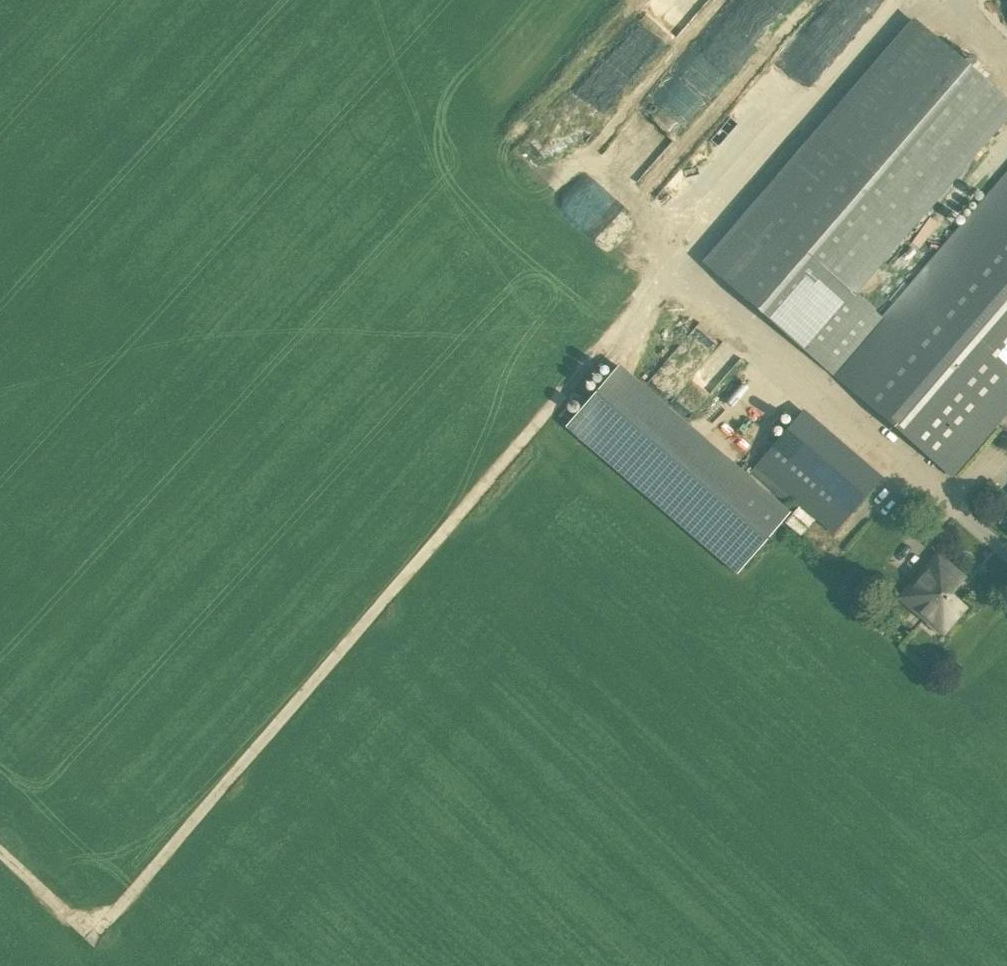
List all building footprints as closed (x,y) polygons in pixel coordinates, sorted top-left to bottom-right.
[(851,294),(1006,113),(1006,106),(913,25),(706,265),(951,477),(1006,413),(1006,174),(881,320),(851,294)] [(691,59),(708,80),(727,65),(710,44),(691,59)] [(736,574),(789,512),(618,365),(565,427),(736,574)] [(689,395),(701,402),(709,389),(697,382),(689,395)] [(816,521),(832,535),(882,477),(809,411),(752,472),(799,506),(816,521)] [(816,521),(799,506),(784,523),(802,538),(816,521)] [(943,633),(965,607),(949,593),(966,576),(937,552),(900,597),(943,633)]
